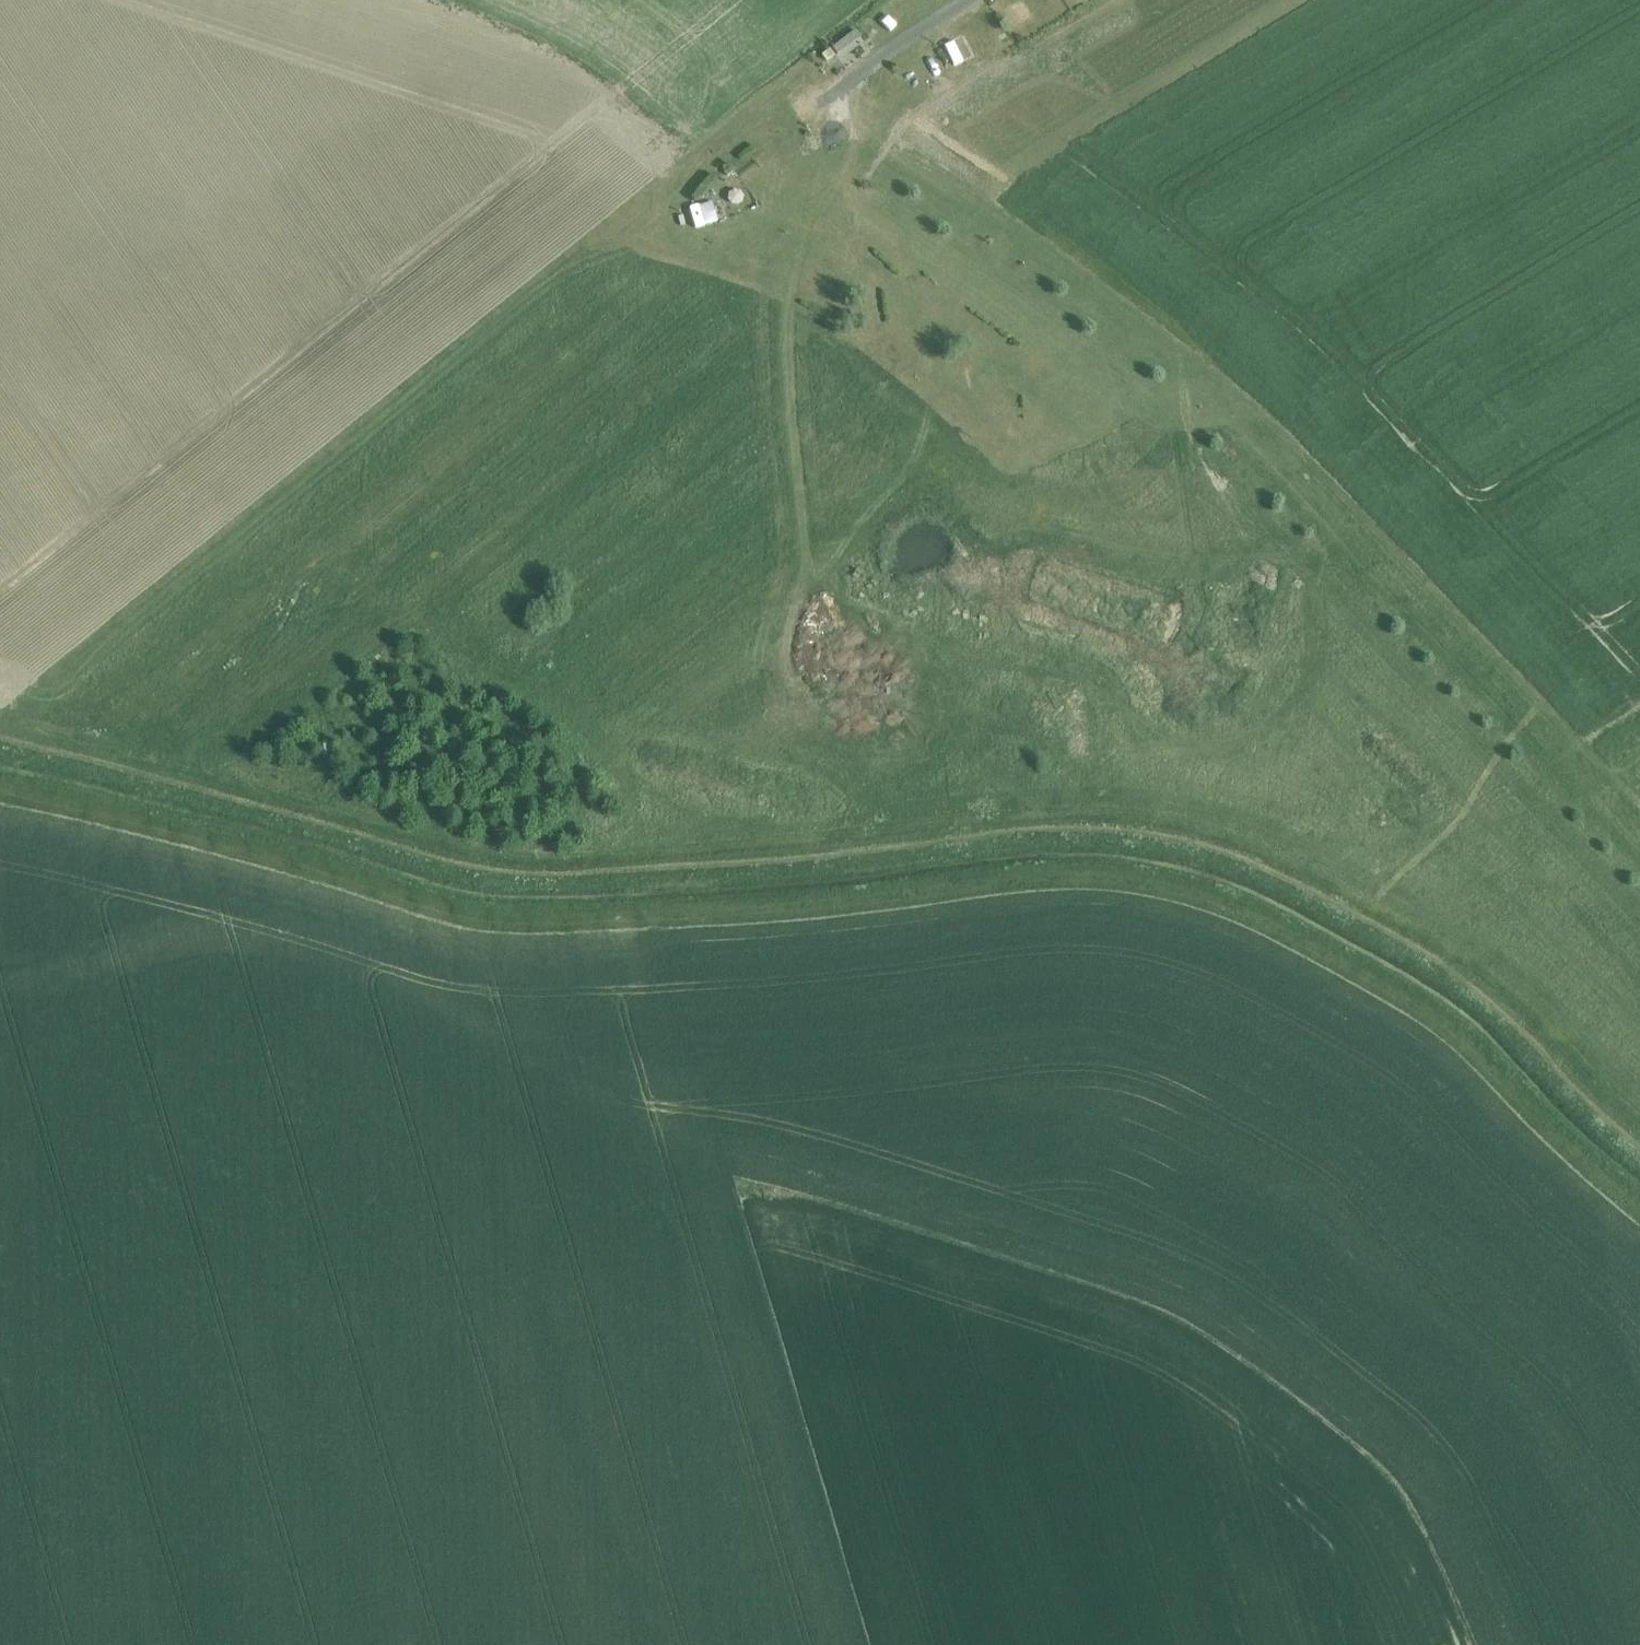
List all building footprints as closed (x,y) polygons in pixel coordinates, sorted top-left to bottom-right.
[(848,37),(853,44),(860,39),(855,31),(848,37)] [(838,56),(845,51),(839,43),(832,49),(838,56)] [(829,51),(821,57),(827,65),(835,58),(829,51)]
